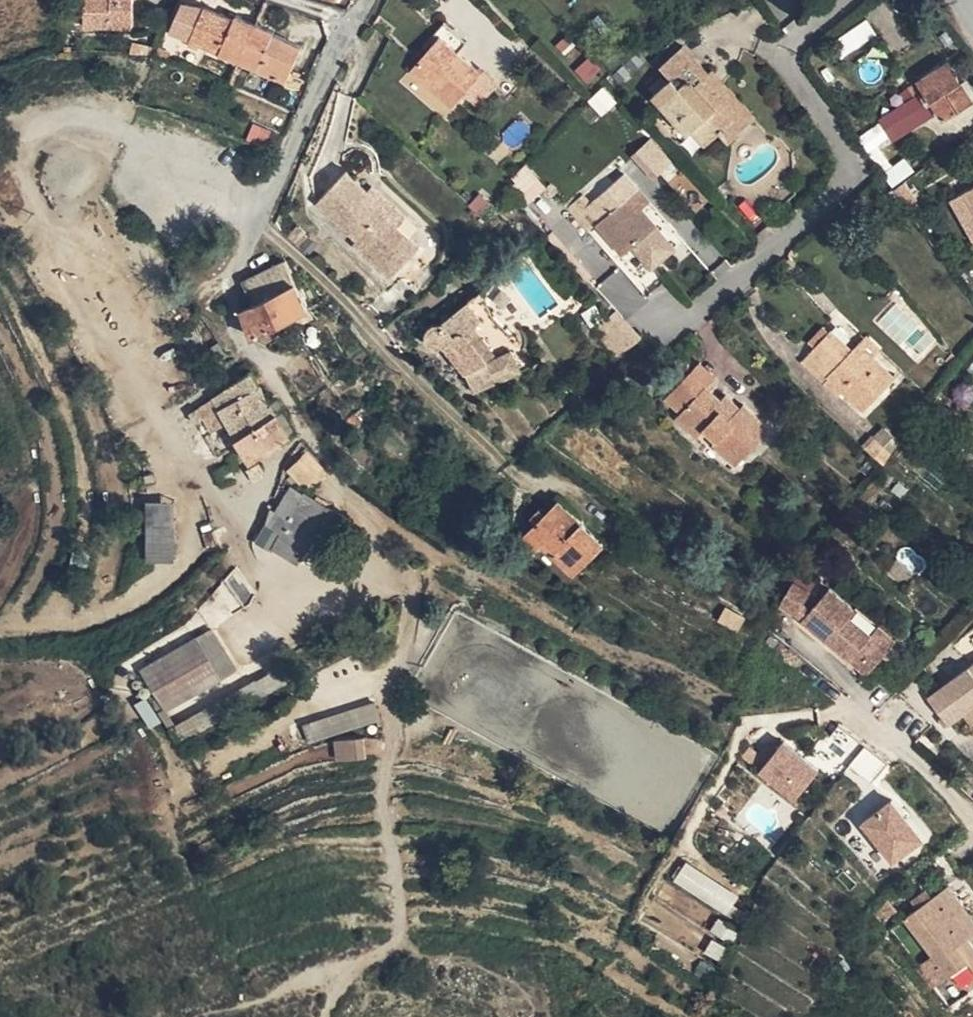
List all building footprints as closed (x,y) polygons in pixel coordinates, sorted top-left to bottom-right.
[(133,0),(82,0),(84,33),(133,31),(133,0)] [(172,38),(281,86),(286,73),(297,49),(267,38),(270,31),(235,17),(231,23),(207,12),(184,11),(172,38)] [(867,22),(838,38),(845,52),(874,36),(867,22)] [(477,80),(437,43),(408,73),(448,110),(477,80)] [(309,55),(297,49),(286,73),(298,78),(309,55)] [(700,81),(706,76),(682,49),(659,70),(668,82),(651,98),(687,136),(691,132),(704,147),(718,134),(736,119),(700,81)] [(969,101),(944,63),(914,83),(939,120),(969,101)] [(710,71),(706,76),(700,81),(736,119),(718,134),(727,144),(754,120),(710,71)] [(917,94),(878,120),(893,143),(932,117),(917,94)] [(948,163),(972,210),(972,150),(948,163)] [(385,213),(366,195),(345,175),(317,206),(354,242),(351,245),(388,280),(418,252),(394,230),(382,218),(385,213)] [(640,210),(629,196),(624,200),(611,184),(586,206),(598,222),(594,225),(620,257),(655,228),(640,210)] [(636,190),(629,196),(640,210),(647,204),(636,190)] [(371,191),(366,195),(385,213),(382,218),(394,230),(403,221),(371,191)] [(283,265),(242,286),(253,308),(293,287),(283,265)] [(293,287),(253,308),(241,314),(254,340),(306,313),(293,287)] [(600,333),(621,313),(601,292),(581,311),(600,333)] [(482,295),(471,305),(484,321),(480,328),(505,357),(526,347),(509,334),(482,295)] [(484,321),(471,305),(445,328),(433,334),(433,348),(449,351),(482,396),(537,367),(526,347),(505,357),(494,363),(474,338),(480,328),(484,321)] [(505,357),(480,328),(474,338),(494,363),(505,357)] [(807,344),(814,350),(828,335),(822,329),(807,344)] [(818,371),(843,393),(866,413),(897,379),(874,360),(858,346),(852,353),(828,335),(814,350),(811,353),(824,365),(818,371)] [(858,346),(874,360),(882,351),(867,337),(858,346)] [(839,398),(843,393),(818,371),(824,365),(811,353),(801,364),(839,398)] [(700,363),(684,380),(700,395),(706,388),(716,379),(700,363)] [(248,384),(241,368),(191,399),(174,409),(182,424),(190,419),(197,432),(215,422),(237,460),(256,448),(242,424),(263,411),(256,398),(242,406),(234,393),(248,384)] [(700,395),(684,380),(664,400),(679,416),(675,420),(695,440),(704,431),(716,443),(713,447),(736,469),(770,431),(743,405),(738,409),(733,415),(727,409),(733,403),(725,395),(719,401),(706,388),(700,395)] [(256,398),(248,384),(234,393),(242,406),(256,398)] [(733,415),(738,409),(733,403),(727,409),(733,415)] [(277,436),(263,411),(242,424),(256,448),(277,436)] [(704,431),(695,440),(708,453),(713,447),(716,443),(704,431)] [(872,440),(864,450),(883,467),(898,443),(886,432),(877,444),(872,440)] [(299,488),(320,467),(297,443),(276,465),(299,488)] [(292,557),(321,503),(282,482),(268,510),(282,518),(269,545),(292,557)] [(581,553),(597,536),(560,501),(546,515),(534,526),(523,537),(536,551),(541,545),(572,578),(589,561),(581,553)] [(337,511),(321,503),(292,557),(308,566),(337,511)] [(534,526),(546,515),(539,509),(528,519),(534,526)] [(172,512),(145,512),(145,552),(172,552),(172,512)] [(605,544),(597,536),(581,553),(589,561),(605,544)] [(808,597),(792,586),(778,607),(794,616),(808,597)] [(865,677),(890,649),(872,634),(869,638),(848,619),(853,612),(828,592),(801,623),(865,677)] [(735,633),(745,618),(727,606),(717,621),(735,633)] [(158,717),(234,669),(208,629),(131,676),(158,717)] [(872,634),(890,649),(894,643),(877,629),(872,634)] [(935,693),(949,713),(943,717),(950,727),(965,716),(972,726),(972,665),(935,693)] [(177,750),(290,683),(280,667),(169,734),(177,750)] [(928,699),(943,717),(949,713),(935,693),(928,699)] [(307,745),(378,722),(372,704),(301,728),(307,745)] [(334,743),(334,760),(354,759),(354,742),(334,743)] [(816,774),(780,746),(757,775),(793,804),(816,774)] [(888,765),(865,746),(848,769),(871,787),(888,765)] [(892,866),(921,842),(890,804),(861,828),(892,866)] [(726,917),(739,898),(685,862),(672,881),(726,917)] [(972,996),(972,980),(955,952),(963,947),(972,939),(972,926),(949,890),(904,921),(946,983),(932,993),(945,1015),(972,996)] [(972,980),(972,961),(963,947),(955,952),(972,980)]
